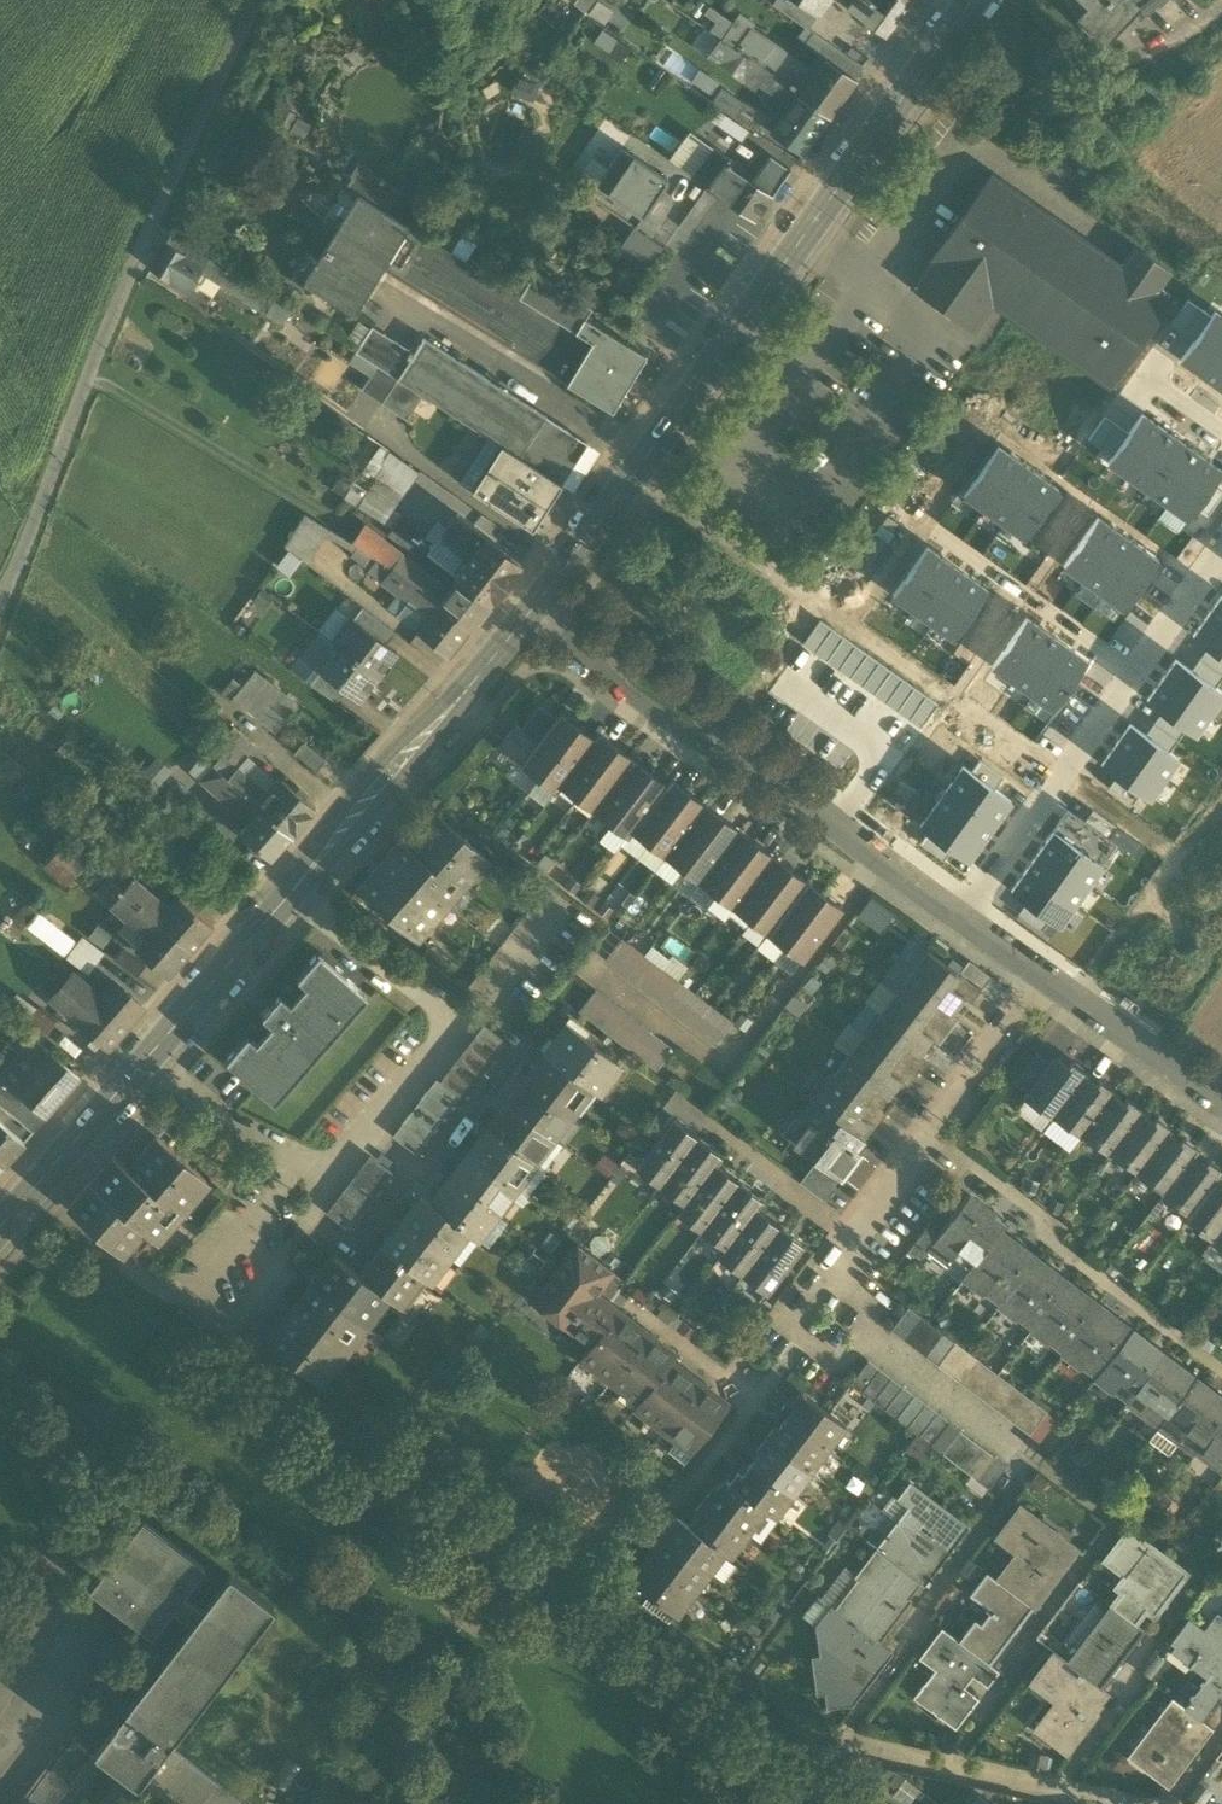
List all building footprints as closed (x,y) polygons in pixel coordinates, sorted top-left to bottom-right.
[(573,1),(583,10),(592,0),(574,0),(573,1)] [(614,11),(597,0),(588,14),(605,25),(614,11)] [(798,0),(775,0),(773,2),(805,26),(808,28),(818,14),(798,0)] [(818,14),(828,0),(798,0),(818,14)] [(908,4),(902,0),(851,0),(846,7),(885,36),(908,4)] [(1105,47),(1141,9),(1132,0),(1087,0),(1092,4),(1088,8),(1076,20),(1092,36),(1093,35),(1105,47)] [(1088,8),(1092,4),(1087,0),(1079,0),(1088,8)] [(1141,9),(1148,15),(1157,6),(1159,7),(1166,0),(1132,0),(1141,9)] [(722,38),(733,22),(709,5),(703,14),(715,22),(710,30),(721,38),(722,38)] [(750,27),(752,29),(756,23),(740,12),(733,22),(722,38),(736,48),(750,27)] [(819,54),(827,42),(808,28),(805,26),(796,38),(819,54)] [(748,55),(762,35),(752,29),(750,27),(736,48),(738,50),(739,48),(748,55)] [(707,57),(721,38),(710,30),(706,28),(693,46),(707,57)] [(618,40),(602,30),(594,42),(610,52),(618,40)] [(762,35),(748,55),(760,64),(774,44),(762,35)] [(775,96),(790,107),(799,95),(800,94),(760,64),(748,55),(739,48),(738,50),(736,48),(722,38),(721,38),(707,57),(754,90),(759,84),(775,96)] [(826,59),(855,78),(863,66),(827,42),(819,54),(826,59)] [(760,64),(800,94),(815,73),(774,44),(760,64)] [(826,59),(815,73),(800,94),(799,95),(829,115),(855,78),(826,59)] [(720,82),(699,69),(688,86),(708,99),(720,82)] [(539,85),(517,76),(510,92),(533,101),(539,85)] [(712,102),(735,118),(745,103),(722,88),(712,102)] [(829,115),(799,95),(790,107),(772,132),(802,153),(829,116),(828,115),(829,115)] [(765,116),(745,103),(735,118),(756,131),(765,116)] [(714,123),(742,142),(749,132),(720,112),(714,123)] [(669,158),(691,175),(712,147),(689,131),(669,158)] [(691,175),(706,188),(725,163),(726,164),(730,158),(713,146),(712,147),(691,175)] [(591,191),(588,196),(634,227),(636,228),(669,180),(621,148),(607,167),(591,191)] [(591,191),(607,167),(591,156),(575,180),(591,191)] [(706,188),(755,221),(790,170),(771,157),(753,182),(726,164),(725,163),(706,188)] [(358,196),(385,212),(399,190),(370,172),(371,170),(358,162),(350,175),(352,176),(344,190),(357,198),(358,196)] [(931,260),(952,274),(939,292),(953,302),(979,321),(992,303),(1110,387),(1170,302),(1155,291),(1130,273),(991,175),(931,260)] [(593,340),(576,330),(519,295),(385,212),(358,196),(357,198),(305,282),(355,313),(382,267),(567,381),(593,340)] [(663,246),(636,228),(634,227),(617,252),(630,261),(627,266),(642,276),(663,246)] [(151,269),(188,292),(201,272),(210,259),(172,234),(151,269)] [(1130,273),(1155,291),(1169,271),(1143,253),(1130,273)] [(201,272),(231,292),(240,278),(210,259),(201,272)] [(952,274),(931,260),(911,288),(972,331),(979,321),(953,302),(939,292),(952,274)] [(534,270),(519,295),(576,330),(584,317),(585,317),(591,306),(534,270)] [(629,293),(639,277),(630,271),(621,272),(618,278),(619,287),(629,293)] [(289,309),(240,278),(231,292),(279,323),(289,309)] [(1171,323),(1182,331),(1199,308),(1188,300),(1171,323)] [(1211,316),(1199,308),(1182,331),(1194,340),(1211,316)] [(1201,374),(1221,344),(1221,317),(1214,311),(1211,316),(1194,340),(1181,359),(1201,374)] [(567,383),(612,410),(646,355),(585,317),(584,317),(576,330),(593,340),(567,381),(567,382),(567,383)] [(356,352),(397,379),(410,359),(407,357),(410,352),(413,354),(410,351),(410,350),(372,326),(356,352)] [(504,448),(519,457),(545,416),(423,338),(413,354),(410,352),(407,357),(410,359),(397,379),(423,395),(487,437),(504,448)] [(1221,387),(1221,385),(1221,344),(1201,374),(1221,387)] [(360,390),(381,403),(396,381),(375,367),(360,390)] [(397,379),(396,381),(381,403),(406,420),(408,417),(423,395),(397,379)] [(1112,456),(1108,462),(1128,476),(1162,428),(1142,414),(1128,433),(1112,456)] [(546,416),(545,416),(519,457),(561,485),(588,443),(546,416)] [(1100,448),(1116,424),(1105,416),(1088,439),(1100,448)] [(1116,424),(1100,448),(1112,456),(1128,433),(1116,424)] [(1162,428),(1128,476),(1148,490),(1182,442),(1162,428)] [(473,460),(490,470),(504,448),(487,437),(473,460)] [(1182,442),(1148,490),(1167,504),(1201,456),(1182,442)] [(998,447),(964,495),(984,509),(1018,461),(998,447)] [(519,457),(504,448),(490,470),(546,506),(551,497),(552,498),(561,485),(519,457)] [(1201,456),(1167,504),(1188,518),(1195,508),(1212,484),(1221,470),(1201,456)] [(391,471),(409,484),(417,473),(400,460),(391,471)] [(459,482),(475,493),(490,470),(473,460),(459,482)] [(1018,461),(984,509),(1004,523),(1038,475),(1018,461)] [(546,506),(490,470),(475,493),(532,530),(541,516),(540,515),(546,506)] [(1038,475),(1004,523),(1024,537),(1058,490),(1038,475)] [(1212,484),(1195,508),(1207,516),(1221,495),(1221,491),(1212,484)] [(392,528),(394,529),(412,543),(427,554),(435,543),(386,507),(378,519),(392,528)] [(462,538),(475,549),(485,536),(457,513),(445,529),(457,538),(462,538)] [(301,559),(307,564),(329,530),(304,515),(284,546),(289,550),(301,559)] [(1098,518),(1064,565),(1084,580),(1118,532),(1098,518)] [(352,543),(366,551),(383,561),(392,568),(439,605),(446,596),(440,592),(443,588),(364,526),(352,543)] [(407,549),(412,543),(394,529),(389,536),(407,549)] [(1118,532),(1084,580),(1103,594),(1138,546),(1118,532)] [(521,564),(485,536),(475,549),(455,575),(460,578),(491,603),(521,564)] [(1138,546),(1103,594),(1124,608),(1158,560),(1138,546)] [(927,547),(893,595),(913,609),(947,561),(927,547)] [(278,565),(289,574),(301,559),(289,550),(278,565)] [(382,580),(392,568),(383,561),(366,551),(359,562),(382,580)] [(947,561),(913,609),(933,623),(967,575),(947,561)] [(382,580),(397,592),(424,612),(428,608),(433,612),(439,605),(392,568),(382,580)] [(967,575),(933,623),(953,638),(987,590),(967,575)] [(446,596),(439,605),(470,629),(491,603),(460,578),(449,592),(446,596)] [(418,632),(433,612),(428,608),(424,612),(397,592),(385,607),(418,632)] [(1221,626),(1221,596),(1221,595),(1207,615),(1221,626)] [(470,629),(439,605),(433,612),(418,632),(449,656),(470,629)] [(353,619),(381,641),(390,629),(362,607),(353,619)] [(1207,615),(1192,635),(1209,647),(1221,656),(1221,626),(1207,615)] [(1026,618),(992,666),(1012,680),(1047,632),(1026,618)] [(353,619),(334,642),(379,677),(397,653),(381,641),(353,619)] [(820,620),(803,644),(815,652),(832,628),(820,620)] [(843,637),(832,628),(815,652),(827,660),(843,637)] [(1047,632),(1012,680),(1032,694),(1066,646),(1047,632)] [(855,645),(843,637),(827,660),(838,669),(855,645)] [(359,702),(379,677),(334,642),(315,667),(320,671),(343,689),(359,702)] [(867,654),(855,645),(838,669),(850,677),(867,654)] [(1066,646),(1032,694),(1052,709),(1087,661),(1066,646)] [(1200,659),(1221,674),(1221,656),(1209,647),(1200,659)] [(879,662),(867,654),(850,677),(862,686),(879,662)] [(1209,714),(1221,695),(1221,692),(1215,687),(1192,671),(1176,659),(1161,680),(1209,714)] [(1221,678),(1221,674),(1200,659),(1192,671),(1215,687),(1221,678)] [(890,670),(879,662),(862,686),(874,694),(890,670)] [(902,679),(890,670),(874,694),(885,702),(902,679)] [(231,699),(275,733),(297,704),(254,671),(231,699)] [(310,684),(335,701),(343,689),(320,671),(310,684)] [(914,687),(902,679),(885,702),(897,711),(914,687)] [(1209,714),(1161,680),(1147,700),(1163,711),(1186,728),(1195,734),(1209,714)] [(926,696),(914,687),(897,711),(909,719),(926,696)] [(937,704),(926,696),(909,719),(921,728),(937,704)] [(522,728),(539,742),(557,718),(539,705),(522,728)] [(1163,711),(1154,723),(1178,740),(1186,728),(1163,711)] [(522,764),(539,777),(573,733),(567,728),(565,723),(566,720),(566,718),(560,713),(557,718),(539,742),(522,764)] [(567,728),(573,733),(577,727),(566,718),(566,720),(565,723),(567,728)] [(1169,752),(1178,740),(1154,723),(1146,735),(1169,752)] [(516,760),(522,764),(539,742),(522,728),(516,724),(499,747),(516,760)] [(1116,744),(1163,778),(1178,758),(1169,752),(1146,735),(1130,724),(1116,744)] [(212,766),(227,779),(236,769),(232,765),(244,752),(252,743),(233,727),(213,748),(221,755),(212,766)] [(589,736),(577,727),(573,733),(580,738),(585,738),(587,736),(589,736)] [(556,790),(560,785),(595,740),(589,736),(587,736),(585,738),(580,738),(573,733),(539,777),(556,790)] [(560,785),(577,798),(611,753),(605,748),(603,743),(605,740),(604,738),(599,734),(595,740),(560,785)] [(611,753),(616,747),(604,738),(605,740),(603,743),(605,748),(611,753)] [(294,753),(316,771),(325,760),(303,742),(294,753)] [(1163,778),(1116,744),(1101,764),(1117,776),(1140,792),(1149,798),(1163,778)] [(616,747),(611,753),(618,758),(623,758),(625,756),(628,755),(616,747)] [(267,796),(279,782),(244,752),(232,765),(236,769),(267,796)] [(577,798),(594,810),(633,759),(628,755),(625,756),(623,758),(618,758),(611,753),(577,798)] [(594,810),(611,823),(645,779),(639,774),(637,768),(639,766),(638,764),(633,759),(594,810)] [(505,774),(528,792),(539,777),(522,764),(516,760),(505,774)] [(980,760),(971,772),(995,789),(1003,777),(980,760)] [(639,774),(645,779),(650,772),(638,764),(639,766),(637,768),(639,774)] [(248,815),(252,819),(261,809),(258,806),(227,779),(212,766),(199,780),(231,809),(233,806),(246,817),(248,815)] [(971,772),(963,766),(948,786),(996,820),(1011,800),(995,789),(971,772)] [(227,779),(258,806),(267,796),(236,769),(227,779)] [(124,779),(132,786),(139,778),(131,770),(124,779)] [(662,781),(650,772),(645,779),(652,784),(658,784),(660,782),(662,781)] [(1132,804),(1140,792),(1117,776),(1109,787),(1132,804)] [(544,806),(556,790),(539,777),(528,792),(527,793),(544,806)] [(279,782),(267,796),(258,806),(261,809),(292,836),(315,809),(304,799),(295,792),(281,779),(279,782)] [(628,836),(633,830),(667,785),(662,781),(660,782),(658,784),(652,784),(645,779),(611,823),(628,836)] [(633,830),(650,843),(684,799),(677,793),(675,788),(677,786),(676,783),(671,779),(667,785),(633,830)] [(165,795),(184,811),(195,797),(177,781),(165,795)] [(677,793),(684,799),(688,792),(676,783),(677,786),(675,788),(677,793)] [(996,820),(948,786),(934,806),(982,840),(996,820)] [(299,788),(295,792),(304,799),(308,795),(299,788)] [(700,801),(688,792),(684,799),(690,804),(696,804),(698,802),(700,801)] [(650,843),(667,856),(705,805),(700,801),(698,802),(696,804),(690,804),(684,799),(650,843)] [(186,811),(205,827),(213,818),(194,802),(186,811)] [(667,856),(684,869),(717,824),(711,819),(709,814),(711,811),(710,809),(705,805),(667,856)] [(982,840),(934,806),(920,826),(928,832),(952,849),(968,860),(982,840)] [(292,836),(261,809),(252,819),(240,832),(271,860),(292,836)] [(711,819),(717,824),(722,818),(710,809),(711,811),(709,814),(711,819)] [(1093,810),(1084,822),(1108,839),(1117,827),(1093,810)] [(1084,822),(1068,811),(1054,831),(1102,865),(1116,845),(1108,839),(1084,822)] [(402,840),(390,853),(444,900),(470,871),(474,874),(487,859),(436,815),(409,846),(402,840)] [(734,827),(722,818),(717,824),(724,829),(730,830),(732,827),(734,827)] [(628,836),(611,823),(598,841),(615,853),(621,846),(628,836)] [(684,869),(701,882),(739,831),(734,827),(732,827),(730,830),(724,829),(717,824),(684,869)] [(628,836),(621,846),(638,859),(650,843),(633,830),(628,836)] [(701,882),(717,895),(751,850),(745,845),(743,840),(745,837),(744,835),(739,831),(701,882)] [(1102,865),(1054,831),(1039,851),(1087,885),(1102,865)] [(952,849),(928,832),(920,844),(943,861),(952,849)] [(745,845),(751,850),(756,844),(744,835),(745,837),(743,840),(745,845)] [(67,883),(76,873),(86,861),(65,843),(66,842),(64,840),(44,863),(67,883)] [(650,843),(638,859),(655,871),(667,856),(650,843)] [(768,853),(756,844),(751,850),(758,855),(764,856),(766,853),(768,853)] [(717,895),(735,908),(773,857),(768,853),(766,853),(764,856),(758,855),(751,850),(717,895)] [(1087,885),(1039,851),(1025,871),(1074,905),(1087,885)] [(416,933),(444,900),(390,853),(359,888),(414,935),(421,942),(423,939),(416,933)] [(107,878),(122,891),(134,877),(109,855),(97,869),(107,878)] [(667,856),(655,871),(672,884),(684,869),(667,856)] [(735,908),(751,921),(785,876),(779,871),(777,865),(779,863),(778,861),(773,857),(735,908)] [(107,878),(86,861),(76,873),(97,890),(107,878)] [(779,871),(785,876),(790,869),(778,861),(779,863),(777,865),(779,871)] [(684,869),(672,884),(689,897),(701,882),(684,869)] [(802,878),(790,869),(785,876),(792,881),(798,881),(800,879),(802,878)] [(1074,905),(1025,871),(1011,891),(1027,902),(1050,919),(1059,925),(1074,905)] [(751,921),(768,933),(807,882),(802,878),(800,879),(798,881),(792,881),(785,876),(751,921)] [(134,877),(122,891),(191,951),(213,926),(198,913),(180,897),(170,908),(134,877)] [(145,929),(149,932),(146,936),(136,947),(169,976),(191,951),(122,891),(107,878),(97,890),(95,892),(141,932),(145,929)] [(181,892),(201,909),(211,899),(190,881),(181,892)] [(701,882),(689,897),(706,910),(707,908),(717,895),(701,882)] [(768,933),(785,946),(819,902),(812,896),(811,891),(812,889),(812,886),(807,882),(768,933)] [(812,896),(819,902),(824,895),(812,886),(812,889),(811,891),(812,896)] [(23,900),(8,888),(0,898),(0,928),(23,900)] [(717,895),(707,908),(724,921),(735,908),(717,895)] [(836,904),(824,895),(819,902),(826,907),(832,907),(834,904),(836,904)] [(894,915),(871,897),(857,916),(880,934),(894,915)] [(826,907),(819,902),(785,946),(802,959),(803,959),(841,909),(836,904),(834,904),(832,907),(826,907)] [(1050,919),(1027,902),(1018,914),(1042,931),(1050,919)] [(768,933),(751,921),(741,934),(758,946),(768,933)] [(785,946),(768,933),(758,946),(757,949),(774,962),(785,946)] [(66,959),(88,975),(104,953),(82,937),(66,959)] [(912,937),(895,960),(911,972),(928,950),(912,937)] [(605,961),(617,970),(633,949),(622,940),(605,961)] [(655,965),(660,969),(669,959),(652,946),(644,956),(644,957),(655,965)] [(785,946),(774,962),(791,975),(802,959),(785,946)] [(114,960),(137,977),(146,965),(123,948),(114,960)] [(644,956),(633,949),(617,970),(628,978),(644,957),(644,956)] [(928,950),(911,972),(956,1006),(962,998),(964,996),(952,986),(961,974),(928,950)] [(346,1021),(358,1006),(350,999),(359,989),(345,977),(346,975),(319,952),(296,978),(307,987),(313,992),(297,1010),(291,1005),(281,996),(262,1017),(273,1027),(279,1032),(263,1050),(257,1044),(247,1035),(224,1062),(251,1085),(252,1084),(266,1096),(275,1085),(283,1093),(296,1078),(290,1073),(299,1062),(305,1067),(336,1032),(330,1027),(340,1016),(346,1021)] [(672,955),(669,959),(660,969),(666,974),(677,982),(689,968),(672,955)] [(655,965),(644,957),(628,978),(639,986),(655,965)] [(895,993),(911,972),(895,960),(879,981),(895,993)] [(969,962),(961,973),(983,989),(991,978),(969,962)] [(660,969),(655,965),(639,986),(650,995),(666,974),(660,969)] [(55,983),(62,988),(73,976),(66,970),(55,983)] [(911,972),(895,993),(928,1018),(936,1006),(949,1015),(950,1014),(956,1006),(911,972)] [(677,982),(666,974),(650,995),(661,1003),(677,982)] [(962,998),(971,1004),(981,990),(961,974),(952,986),(964,996),(962,998)] [(53,998),(80,1022),(100,999),(73,976),(62,988),(53,998)] [(880,1014),(895,993),(879,981),(863,1001),(866,1004),(880,1014)] [(688,991),(677,982),(661,1003),(672,1012),(688,991)] [(114,983),(100,999),(80,1022),(108,1046),(142,1008),(114,983)] [(313,992),(307,987),(291,1005),(297,1010),(313,992)] [(367,996),(359,989),(350,999),(358,1006),(367,996)] [(579,1012),(602,1029),(618,1008),(596,990),(579,1012)] [(699,999),(688,991),(672,1012),(683,1020),(699,999)] [(895,993),(880,1014),(924,1047),(930,1040),(931,1038),(919,1028),(928,1018),(895,993)] [(711,1007),(699,999),(683,1020),(694,1029),(711,1007)] [(864,1035),(880,1014),(866,1004),(850,1024),(864,1035)] [(936,1006),(928,1018),(948,1033),(958,1020),(950,1014),(949,1015),(936,1006)] [(722,1016),(711,1007),(694,1029),(706,1037),(722,1016)] [(602,1029),(613,1037),(629,1016),(618,1008),(602,1029)] [(880,1014),(864,1035),(896,1059),(905,1048),(917,1057),(917,1056),(924,1047),(880,1014)] [(330,1027),(336,1032),(346,1021),(340,1016),(330,1027)] [(640,1024),(629,1016),(613,1037),(624,1045),(640,1024)] [(733,1025),(722,1016),(706,1037),(717,1046),(733,1025)] [(938,1046),(948,1033),(928,1018),(919,1028),(931,1038),(930,1040),(938,1046)] [(848,1056),(864,1035),(850,1024),(848,1023),(832,1044),(848,1056)] [(652,1033),(640,1024),(624,1045),(635,1054),(652,1033)] [(484,1025),(475,1036),(498,1054),(507,1042),(484,1025)] [(565,1025),(545,1053),(585,1084),(591,1088),(598,1094),(619,1066),(565,1025)] [(279,1032),(273,1027),(257,1044),(263,1050),(279,1032)] [(663,1041),(652,1033),(635,1054),(647,1062),(663,1041)] [(864,1035),(848,1056),(894,1090),(899,1084),(901,1081),(887,1071),(896,1059),(864,1035)] [(475,1036),(466,1048),(490,1065),(498,1054),(475,1036)] [(22,1052),(24,1053),(41,1067),(19,1093),(23,1096),(46,1117),(79,1079),(33,1039),(22,1052)] [(674,1050),(663,1041),(647,1062),(658,1071),(674,1050)] [(466,1048),(458,1059),(481,1077),(490,1065),(466,1048)] [(905,1048),(896,1059),(917,1075),(926,1062),(917,1056),(917,1057),(905,1048)] [(1014,1080),(1029,1091),(1051,1063),(1036,1051),(1014,1080)] [(3,1079),(19,1093),(41,1067),(24,1053),(2,1078),(3,1079)] [(545,1053),(525,1078),(566,1109),(585,1084),(545,1053)] [(848,1056),(832,1076),(866,1102),(874,1090),(887,1100),(888,1098),(894,1090),(848,1056)] [(1056,1056),(1052,1060),(1065,1070),(1068,1066),(1056,1056)] [(458,1059),(449,1071),(472,1088),(481,1077),(458,1059)] [(906,1089),(917,1075),(896,1059),(887,1071),(901,1081),(899,1084),(906,1089)] [(1052,1119),(1053,1117),(1081,1081),(1085,1076),(1086,1074),(1071,1062),(1068,1066),(1065,1070),(1052,1060),(1051,1063),(1029,1091),(1024,1098),(1026,1099),(1052,1119)] [(290,1073),(296,1078),(305,1067),(299,1062),(290,1073)] [(449,1071),(440,1083),(459,1097),(463,1100),(472,1088),(449,1071)] [(832,1076),(813,1101),(862,1138),(870,1127),(872,1125),(857,1113),(866,1102),(832,1076)] [(1096,1084),(1085,1076),(1081,1081),(1092,1089),(1096,1084)] [(525,1078),(506,1103),(547,1134),(566,1109),(525,1078)] [(9,1113),(23,1096),(19,1093),(3,1079),(0,1082),(0,1105),(9,1113)] [(436,1080),(428,1091),(451,1109),(459,1097),(440,1083),(436,1080)] [(1092,1089),(1081,1081),(1053,1117),(1080,1138),(1081,1136),(1110,1099),(1113,1094),(1114,1092),(1099,1080),(1096,1084),(1092,1089)] [(566,1109),(571,1113),(591,1088),(585,1084),(566,1109)] [(274,1103),(283,1093),(275,1085),(266,1096),(274,1103)] [(874,1090),(866,1102),(886,1117),(895,1105),(888,1098),(887,1100),(874,1090)] [(428,1091),(419,1103),(442,1120),(451,1109),(428,1091)] [(1124,1103),(1113,1094),(1110,1099),(1121,1107),(1124,1103)] [(46,1117),(23,1096),(9,1113),(33,1132),(46,1117)] [(1042,1132),(1052,1119),(1026,1099),(1016,1113),(1042,1132)] [(1121,1107),(1110,1099),(1081,1136),(1108,1156),(1110,1154),(1138,1117),(1141,1113),(1143,1111),(1127,1099),(1124,1103),(1121,1107)] [(853,1150),(862,1138),(813,1101),(787,1136),(817,1160),(840,1177),(858,1154),(853,1150)] [(876,1131),(886,1117),(866,1102),(857,1113),(872,1125),(870,1127),(876,1131)] [(419,1103),(410,1114),(433,1132),(442,1120),(419,1103)] [(506,1103),(487,1128),(528,1159),(534,1164),(542,1170),(556,1151),(553,1148),(558,1142),(553,1138),(547,1134),(506,1103)] [(33,1132),(9,1113),(0,1105),(0,1121),(24,1142),(33,1132)] [(571,1113),(566,1109),(547,1134),(553,1138),(571,1113)] [(558,1142),(561,1144),(565,1147),(584,1122),(571,1113),(553,1138),(558,1142)] [(1152,1121),(1141,1113),(1138,1117),(1149,1126),(1152,1121)] [(410,1114),(401,1126),(425,1143),(433,1132),(410,1114)] [(1052,1119),(1042,1132),(1069,1153),(1080,1138),(1053,1117),(1052,1119)] [(1149,1126),(1138,1117),(1110,1154),(1136,1174),(1164,1137),(1167,1133),(1170,1129),(1155,1118),(1152,1121),(1149,1126)] [(639,1164),(664,1182),(697,1139),(690,1134),(688,1136),(681,1131),(684,1127),(673,1118),(639,1164)] [(3,1167),(24,1142),(0,1121),(0,1164),(3,1167)] [(416,1155),(425,1143),(401,1126),(393,1137),(416,1155)] [(487,1128),(468,1154),(509,1185),(528,1159),(487,1128)] [(1179,1142),(1167,1133),(1164,1137),(1176,1146),(1179,1142)] [(155,1137),(131,1165),(180,1206),(191,1193),(194,1196),(207,1181),(155,1137)] [(1176,1146),(1164,1137),(1136,1174),(1163,1195),(1190,1159),(1193,1155),(1197,1150),(1181,1138),(1179,1142),(1176,1146)] [(698,1138),(697,1139),(664,1182),(688,1200),(715,1164),(721,1157),(714,1152),(712,1155),(705,1150),(708,1145),(698,1138)] [(468,1154),(449,1179),(490,1210),(509,1185),(468,1154)] [(620,1166),(604,1154),(594,1167),(609,1179),(620,1166)] [(1205,1164),(1193,1155),(1190,1159),(1202,1168),(1205,1164)] [(164,1224),(180,1206),(131,1165),(128,1168),(113,1156),(91,1181),(123,1209),(145,1227),(158,1239),(168,1227),(164,1224)] [(370,1156),(361,1168),(384,1185),(393,1174),(370,1156)] [(509,1185),(515,1189),(534,1164),(528,1159),(509,1185)] [(1190,1159),(1163,1195),(1162,1197),(1189,1217),(1220,1175),(1221,1172),(1207,1161),(1205,1164),(1202,1168),(1190,1159)] [(800,1181),(823,1199),(840,1177),(817,1160),(800,1181)] [(726,1172),(715,1164),(688,1200),(681,1209),(705,1227),(738,1183),(731,1179),(729,1181),(723,1176),(726,1172)] [(361,1168),(352,1179),(375,1197),(384,1185),(361,1168)] [(1220,1175),(1189,1217),(1185,1221),(1212,1241),(1221,1228),(1221,1177),(1220,1175)] [(352,1179),(343,1191),(366,1208),(375,1197),(352,1179)] [(471,1235),(490,1210),(449,1179),(430,1204),(461,1228),(469,1234),(471,1235)] [(70,1206),(102,1234),(123,1209),(91,1181),(70,1206)] [(739,1182),(738,1183),(705,1227),(729,1245),(756,1209),(762,1201),(756,1197),(753,1200),(747,1195),(750,1190),(739,1182)] [(515,1189),(509,1185),(490,1210),(495,1214),(515,1189)] [(337,1199),(335,1202),(358,1220),(366,1208),(343,1191),(337,1199)] [(953,1259),(970,1271),(999,1231),(1004,1226),(993,1217),(994,1215),(968,1196),(941,1232),(928,1249),(930,1250),(946,1262),(949,1264),(953,1259)] [(420,1197),(401,1222),(442,1253),(461,1228),(430,1204),(420,1197)] [(349,1231),(358,1220),(335,1202),(326,1214),(349,1231)] [(145,1227),(123,1209),(102,1234),(124,1252),(145,1227)] [(767,1217),(756,1209),(729,1245),(722,1254),(746,1272),(778,1229),(772,1224),(770,1226),(763,1221),(767,1217)] [(495,1214),(490,1210),(471,1235),(476,1239),(495,1214)] [(476,1239),(478,1241),(488,1248),(508,1223),(495,1214),(476,1239)] [(401,1222),(382,1247),(423,1278),(425,1280),(444,1255),(442,1253),(401,1222)] [(910,1250),(922,1259),(930,1250),(928,1249),(941,1232),(930,1223),(910,1250)] [(780,1227),(778,1229),(746,1272),(770,1290),(803,1247),(795,1241),(794,1243),(787,1239),(790,1235),(780,1227)] [(444,1255),(449,1259),(469,1234),(461,1228),(442,1253),(444,1255)] [(1212,1241),(1211,1243),(1212,1244),(1221,1252),(1221,1228),(1212,1241)] [(986,1292),(1001,1304),(1034,1260),(1024,1253),(1025,1251),(999,1231),(970,1271),(964,1279),(984,1294),(986,1292)] [(478,1241),(476,1239),(471,1235),(469,1234),(449,1259),(459,1266),(478,1241)] [(1212,1244),(1201,1258),(1221,1274),(1221,1252),(1212,1244)] [(565,1326),(592,1346),(616,1314),(593,1296),(612,1271),(578,1245),(537,1298),(569,1322),(565,1326)] [(401,1307),(423,1278),(382,1247),(360,1276),(388,1298),(401,1307)] [(449,1259),(444,1255),(425,1280),(430,1284),(449,1259)] [(335,1257),(313,1286),(366,1326),(388,1298),(360,1276),(335,1257)] [(1019,1317),(1033,1328),(1066,1284),(1056,1277),(1058,1275),(1035,1258),(1034,1260),(1001,1304),(1000,1305),(1017,1319),(1019,1317)] [(949,1264),(946,1262),(941,1269),(960,1283),(964,1279),(970,1271),(953,1259),(949,1264)] [(1051,1341),(1065,1352),(1098,1308),(1088,1301),(1090,1299),(1067,1282),(1066,1284),(1033,1328),(1032,1330),(1050,1343),(1051,1341)] [(356,1340),(366,1326),(313,1286),(270,1343),(323,1383),(333,1370),(329,1367),(341,1351),(352,1337),(356,1340)] [(891,1330),(902,1339),(920,1316),(908,1307),(891,1330)] [(1083,1366),(1097,1376),(1130,1333),(1120,1325),(1121,1324),(1099,1307),(1098,1308),(1065,1352),(1063,1354),(1081,1367),(1083,1366)] [(604,1366),(616,1374),(647,1333),(618,1311),(616,1314),(592,1346),(581,1360),(598,1373),(604,1366)] [(902,1339),(914,1348),(931,1325),(920,1316),(902,1339)] [(914,1348),(926,1357),(943,1333),(931,1325),(914,1348)] [(1115,1390),(1129,1400),(1162,1357),(1152,1349),(1153,1348),(1131,1331),(1130,1333),(1097,1376),(1095,1378),(1113,1392),(1115,1390)] [(633,1388),(644,1396),(671,1361),(676,1355),(647,1333),(616,1374),(610,1382),(627,1395),(633,1388)] [(926,1357),(937,1365),(955,1342),(943,1333),(926,1357)] [(937,1365),(949,1374),(966,1351),(957,1344),(955,1342),(937,1365)] [(949,1374),(960,1383),(978,1360),(966,1351),(949,1374)] [(1147,1414),(1161,1424),(1194,1381),(1184,1374),(1185,1372),(1163,1355),(1162,1357),(1129,1400),(1127,1402),(1145,1416),(1147,1414)] [(960,1383),(972,1391),(989,1368),(978,1360),(960,1383)] [(658,1415),(669,1424),(700,1383),(671,1361),(644,1396),(639,1404),(634,1410),(652,1423),(658,1415)] [(850,1384),(862,1393),(879,1370),(868,1361),(850,1384)] [(972,1391),(983,1400),(1001,1377),(989,1368),(972,1391)] [(862,1393),(873,1402),(891,1379),(879,1370),(862,1393)] [(983,1400),(995,1409),(1012,1386),(1008,1383),(1001,1377),(983,1400)] [(873,1402),(885,1410),(902,1387),(891,1379),(873,1402)] [(1196,1451),(1221,1417),(1221,1402),(1219,1400),(1221,1398),(1195,1379),(1194,1381),(1161,1424),(1159,1426),(1179,1441),(1180,1442),(1182,1440),(1196,1451)] [(729,1405),(700,1383),(669,1424),(663,1432),(676,1441),(680,1445),(686,1437),(698,1447),(729,1405)] [(995,1409),(1006,1418),(1024,1395),(1012,1386),(995,1409)] [(885,1410),(896,1419),(914,1396),(902,1387),(885,1410)] [(795,1405),(786,1417),(828,1449),(846,1425),(800,1390),(791,1402),(795,1405)] [(1006,1418),(1018,1426),(1035,1403),(1029,1399),(1024,1395),(1006,1418)] [(896,1419),(908,1428),(925,1405),(914,1396),(896,1419)] [(1047,1412),(1035,1403),(1018,1426),(1029,1435),(1047,1412)] [(918,1435),(919,1437),(937,1414),(925,1405),(908,1428),(918,1435)] [(1047,1412),(1029,1435),(1039,1442),(1056,1419),(1047,1412)] [(930,1445),(931,1445),(948,1422),(937,1414),(919,1437),(930,1445)] [(773,1426),(764,1437),(811,1472),(828,1449),(786,1417),(777,1429),(773,1426)] [(1221,1465),(1221,1417),(1196,1451),(1210,1461),(1212,1457),(1221,1465)] [(931,1445),(943,1454),(960,1431),(948,1422),(931,1445)] [(1168,1455),(1179,1441),(1159,1426),(1149,1440),(1168,1455)] [(943,1454),(954,1463),(971,1440),(960,1431),(943,1454)] [(919,1460),(930,1445),(919,1437),(918,1435),(907,1450),(919,1460)] [(684,1465),(698,1447),(686,1437),(680,1445),(676,1441),(667,1452),(684,1465)] [(760,1452),(751,1464),(793,1495),(811,1472),(764,1437),(756,1448),(760,1452)] [(954,1463),(966,1472),(983,1449),(971,1440),(954,1463)] [(966,1472),(977,1480),(995,1457),(983,1449),(966,1472)] [(1006,1466),(995,1457),(977,1480),(989,1489),(1006,1466)] [(739,1472),(730,1484),(767,1512),(776,1518),(793,1495),(751,1464),(743,1475),(739,1472)] [(1167,1491),(1149,1478),(1140,1490),(1157,1503),(1167,1491)] [(711,1489),(703,1499),(749,1535),(767,1512),(730,1484),(724,1479),(714,1491),(711,1489)] [(888,1538),(878,1551),(918,1581),(923,1585),(931,1573),(966,1527),(909,1484),(897,1499),(908,1508),(897,1522),(899,1524),(902,1527),(891,1541),(888,1538)] [(908,1508),(897,1499),(892,1495),(881,1510),(897,1522),(908,1508)] [(697,1514),(689,1525),(726,1553),(732,1558),(749,1535),(703,1499),(694,1511),(697,1514)] [(1018,1553),(997,1580),(1033,1607),(1055,1578),(1052,1576),(1061,1565),(1063,1567),(1077,1548),(1021,1506),(1002,1532),(1022,1547),(1018,1553)] [(778,1520),(776,1518),(767,1512),(749,1535),(761,1543),(778,1520)] [(173,1609),(192,1624),(203,1610),(184,1595),(205,1567),(156,1529),(142,1519),(89,1589),(152,1637),(173,1609)] [(669,1524),(660,1536),(710,1574),(723,1557),(726,1553),(689,1525),(680,1519),(674,1528),(669,1524)] [(899,1524),(888,1538),(891,1541),(902,1527),(899,1524)] [(1121,1591),(1110,1605),(1136,1624),(1146,1611),(1154,1617),(1164,1603),(1160,1600),(1168,1589),(1172,1592),(1183,1578),(1177,1574),(1182,1567),(1171,1559),(1169,1562),(1144,1543),(1146,1540),(1130,1528),(1110,1555),(1130,1570),(1124,1577),(1116,1587),(1121,1591)] [(998,1537),(1018,1553),(1022,1547),(1002,1532),(998,1537)] [(655,1552),(649,1561),(694,1595),(710,1574),(660,1536),(651,1549),(655,1552)] [(903,1601),(918,1581),(878,1551),(858,1577),(861,1579),(837,1611),(877,1641),(898,1613),(900,1614),(908,1605),(903,1601)] [(1105,1562),(1124,1577),(1130,1570),(1110,1555),(1105,1562)] [(723,1557),(710,1574),(723,1584),(736,1567),(723,1557)] [(959,1573),(976,1585),(987,1572),(969,1559),(959,1573)] [(628,1579),(650,1595),(675,1615),(677,1616),(694,1595),(649,1561),(642,1569),(638,1566),(628,1579)] [(1055,1578),(1063,1567),(1061,1565),(1052,1576),(1055,1578)] [(820,1598),(833,1607),(837,1611),(861,1579),(858,1577),(844,1567),(820,1598)] [(989,1665),(1033,1607),(997,1580),(987,1572),(976,1585),(970,1594),(987,1607),(985,1609),(990,1612),(981,1624),(975,1620),(959,1641),(989,1665)] [(139,1785),(143,1780),(169,1745),(274,1607),(230,1574),(203,1610),(192,1624),(130,1705),(115,1725),(94,1752),(139,1785)] [(668,1625),(675,1615),(650,1595),(642,1605),(668,1625)] [(833,1607),(820,1598),(817,1595),(802,1615),(818,1627),(833,1607)] [(1067,1637),(1079,1646),(1105,1612),(1093,1603),(1067,1637)] [(1143,1630),(1136,1624),(1110,1605),(1105,1612),(1079,1646),(1067,1663),(1100,1687),(1143,1630)] [(885,1647),(877,1641),(837,1611),(833,1607),(818,1627),(822,1658),(814,1659),(818,1692),(827,1691),(829,1706),(851,1703),(869,1679),(868,1667),(871,1662),(878,1667),(891,1651),(885,1647)] [(1217,1611),(1203,1629),(1221,1643),(1221,1615),(1217,1611)] [(1203,1629),(1187,1617),(1169,1641),(1209,1672),(1184,1705),(1201,1718),(1221,1691),(1221,1643),(1203,1629)] [(995,1669),(989,1665),(959,1641),(941,1628),(923,1653),(942,1667),(928,1686),(924,1683),(913,1698),(939,1717),(941,1714),(956,1725),(969,1709),(971,1710),(979,1698),(960,1684),(969,1673),(983,1684),(995,1669)] [(1105,1691),(1100,1687),(1067,1663),(1054,1653),(1039,1673),(1056,1686),(1049,1695),(1057,1702),(1036,1730),(1068,1754),(1099,1713),(1096,1711),(1109,1695),(1105,1691)] [(868,1667),(869,1679),(878,1667),(871,1662),(868,1667)] [(1032,1682),(1049,1695),(1056,1686),(1039,1673),(1032,1682)] [(95,1711),(115,1725),(130,1705),(111,1690),(95,1711)] [(1130,1755),(1168,1784),(1212,1726),(1201,1718),(1184,1705),(1174,1697),(1130,1755)] [(115,1725),(95,1711),(25,1803),(56,1803),(94,1752),(115,1725)] [(169,1745),(143,1780),(175,1803),(247,1803),(169,1745)] [(1110,1768),(1121,1770),(1128,1761),(1124,1751),(1113,1750),(1106,1758),(1110,1768)] [(1030,1751),(1026,1767),(1045,1772),(1049,1755),(1030,1751)]
